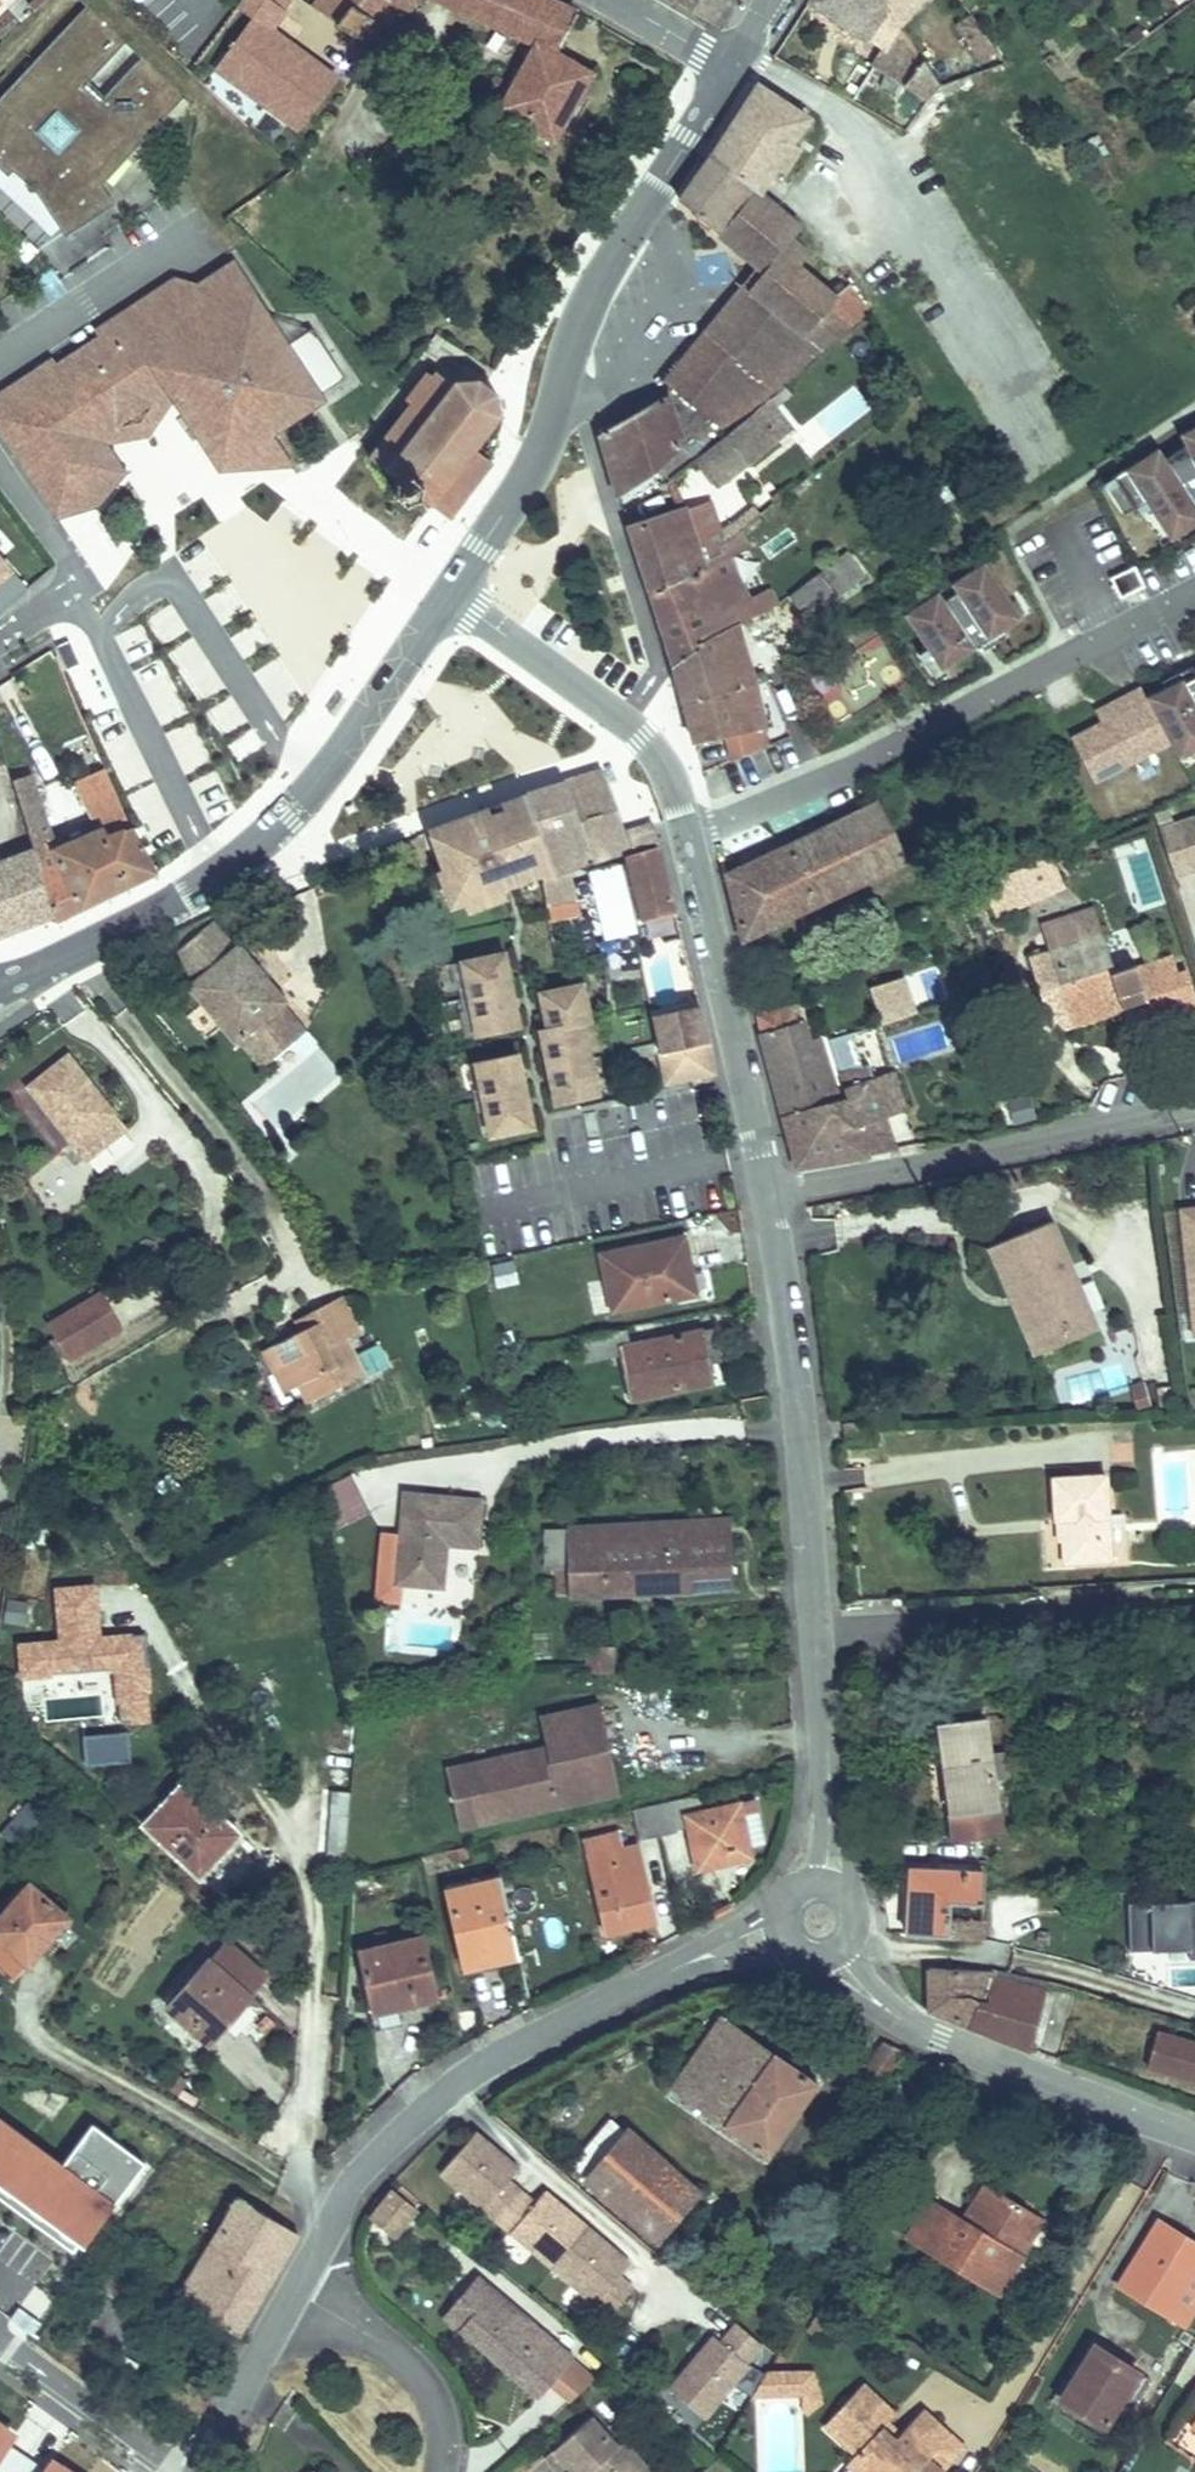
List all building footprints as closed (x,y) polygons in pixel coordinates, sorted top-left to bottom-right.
[(308,6),(328,20),(304,56),(307,60),(301,68),(345,98),(363,72),(351,63),(393,2),(407,11),(415,0),(312,0),(308,6)] [(455,9),(461,0),(441,0),(455,9)] [(544,0),(461,0),(455,9),(524,50),(487,116),(546,150),(585,82),(545,60),(572,14),(544,0)] [(888,59),(909,31),(885,0),(808,0),(806,2),(870,41),(888,59)] [(965,0),(936,0),(958,31),(978,17),(965,0)] [(63,234),(111,206),(103,189),(184,101),(142,59),(105,100),(88,85),(129,46),(87,5),(0,101),(0,172),(8,180),(15,173),(40,201),(63,234)] [(909,31),(888,59),(875,73),(940,127),(963,103),(909,31)] [(471,88),(467,96),(477,101),(481,93),(471,88)] [(1180,107),(1192,124),(1194,122),(1194,97),(1180,107)] [(387,109),(389,119),(403,114),(399,105),(387,109)] [(665,392),(603,423),(608,441),(621,486),(668,458),(677,478),(704,459),(773,400),(862,322),(841,300),(848,293),(821,269),(824,266),(816,257),(822,252),(813,242),(819,238),(812,229),(817,225),(813,220),(788,205),(765,189),(749,176),(772,144),(734,118),(680,202),(740,241),(746,232),(779,255),(773,263),(670,383),(665,392)] [(779,255),(746,232),(740,241),(764,257),(773,263),(779,255)] [(0,386),(0,425),(12,443),(21,437),(28,446),(19,454),(53,506),(91,496),(120,458),(105,435),(99,425),(166,384),(170,389),(216,460),(267,426),(319,391),(229,255),(195,276),(172,275),(99,323),(103,330),(55,362),(50,354),(0,386)] [(664,376),(670,383),(773,263),(764,257),(664,376)] [(166,384),(99,425),(105,435),(150,431),(170,389),(166,384)] [(426,384),(364,461),(387,480),(384,498),(399,511),(416,504),(441,525),(504,447),(487,434),(493,425),(490,400),(480,392),(471,386),(445,390),(441,395),(426,384)] [(773,400),(704,459),(716,480),(794,432),(773,400)] [(267,426),(216,460),(284,457),(267,426)] [(1114,476),(1134,508),(1147,500),(1172,538),(1194,524),(1194,427),(1182,434),(1187,444),(1167,458),(1161,447),(1114,476)] [(21,437),(12,443),(19,454),(28,446),(21,437)] [(701,503),(630,518),(650,591),(671,669),(678,694),(687,728),(717,717),(749,705),(738,670),(726,633),(718,638),(713,642),(707,622),(705,611),(721,603),(711,576),(750,541),(746,531),(710,540),(701,503)] [(768,517),(756,522),(764,539),(775,533),(768,517)] [(857,571),(838,546),(778,590),(797,616),(857,571)] [(1126,552),(1101,563),(1117,599),(1142,588),(1126,552)] [(15,572),(0,556),(0,586),(15,572)] [(906,611),(943,667),(976,647),(973,640),(985,632),(989,638),(1023,615),(987,560),(953,582),(958,590),(945,597),(940,590),(906,611)] [(852,717),(907,681),(879,640),(825,676),(852,717)] [(65,655),(47,665),(72,714),(88,705),(65,655)] [(1188,688),(1183,678),(1148,695),(1180,759),(1194,751),(1194,685),(1188,688)] [(717,717),(727,740),(757,728),(749,705),(717,717)] [(702,764),(724,761),(722,745),(700,748),(702,764)] [(24,757),(2,764),(31,843),(34,851),(54,840),(24,757)] [(539,789),(445,823),(460,864),(452,866),(465,900),(477,895),(482,907),(521,893),(517,882),(531,876),(552,868),(565,904),(570,924),(586,919),(604,913),(588,868),(639,851),(609,764),(539,789)] [(267,771),(253,786),(261,794),(276,779),(267,771)] [(54,840),(34,851),(59,919),(155,868),(106,778),(81,791),(95,818),(54,840)] [(906,859),(886,804),(723,865),(743,920),(906,859)] [(1179,810),(1194,854),(1194,804),(1179,810)] [(31,843),(0,854),(0,926),(54,907),(34,851),(31,843)] [(667,843),(645,848),(656,909),(682,903),(667,843)] [(1057,845),(1017,862),(1031,893),(1071,875),(1057,845)] [(645,848),(639,851),(647,910),(656,909),(645,848)] [(1153,852),(1119,858),(1129,912),(1163,906),(1153,852)] [(1017,862),(995,873),(1009,903),(1031,893),(1017,862)] [(204,915),(164,956),(191,982),(188,985),(245,1039),(248,1036),(271,1058),(314,1013),(290,989),(295,984),(240,933),(236,938),(209,913),(204,915)] [(1065,942),(1073,966),(1083,998),(1062,1004),(1072,1036),(1092,1030),(1096,1040),(1143,1025),(1142,1022),(1165,1015),(1174,1044),(1194,1038),(1194,989),(1191,975),(1158,986),(1157,982),(1156,983),(1132,991),(1113,927),(1065,942)] [(518,950),(477,958),(484,996),(526,987),(524,977),(530,976),(528,967),(522,968),(518,950)] [(876,972),(885,1001),(933,985),(924,957),(876,972)] [(1073,966),(1052,973),(1062,1004),(1083,998),(1073,966)] [(598,981),(555,991),(558,1001),(553,1002),(555,1012),(559,1010),(563,1026),(597,1019),(598,1020),(606,1018),(598,981)] [(527,988),(485,996),(492,1033),(514,1028),(534,1024),(530,1005),(536,1004),(534,996),(528,997),(527,988)] [(794,990),(755,999),(805,1158),(894,1142),(892,1115),(921,1110),(919,1103),(927,1101),(919,1060),(892,1066),(891,1059),(879,1061),(880,1071),(868,1075),(870,1081),(856,1084),(828,1020),(804,1025),(794,990)] [(705,999),(663,1008),(669,1046),(670,1046),(705,1037),(714,1035),(705,999)] [(597,1020),(556,1029),(557,1030),(551,1032),(553,1040),(558,1039),(564,1065),(559,1066),(561,1074),(565,1073),(572,1101),(614,1092),(597,1020)] [(1092,1030),(1072,1036),(1074,1046),(1096,1040),(1092,1030)] [(713,1036),(670,1046),(677,1076),(720,1066),(713,1036)] [(75,1041),(31,1074),(89,1150),(133,1116),(80,1046),(75,1041)] [(533,1053),(491,1062),(499,1099),(541,1090),(539,1080),(544,1079),(542,1070),(537,1072),(533,1053)] [(541,1090),(499,1099),(507,1136),(549,1128),(545,1109),(550,1108),(548,1098),(543,1099),(541,1090)] [(1009,1103),(1014,1124),(1034,1119),(1028,1098),(1009,1103)] [(925,1132),(921,1110),(892,1115),(894,1138),(925,1132)] [(1065,1207),(1013,1229),(1041,1291),(1053,1286),(1066,1318),(1104,1302),(1065,1207)] [(1175,1209),(1189,1341),(1194,1341),(1194,1207),(1175,1209)] [(1041,1291),(1013,1229),(1002,1234),(1048,1336),(1109,1312),(1104,1302),(1066,1318),(1053,1286),(1041,1291)] [(710,1233),(621,1251),(634,1308),(697,1295),(721,1291),(713,1248),(710,1233)] [(512,1262),(490,1267),(494,1289),(517,1284),(512,1262)] [(99,1290),(42,1322),(67,1366),(124,1333),(99,1290)] [(359,1291),(345,1297),(363,1334),(377,1327),(359,1291)] [(363,1334),(345,1297),(328,1306),(333,1317),(320,1324),(282,1343),(293,1364),(300,1360),(311,1383),(317,1380),(324,1376),(332,1394),(381,1369),(363,1334)] [(328,1306),(315,1312),(320,1324),(333,1317),(328,1306)] [(650,1348),(659,1394),(738,1378),(734,1361),(728,1328),(655,1342),(652,1326),(607,1335),(611,1355),(650,1348)] [(300,1360),(293,1364),(304,1387),(311,1383),(300,1360)] [(1067,1406),(1128,1390),(1121,1364),(1060,1379),(1067,1406)] [(324,1376),(317,1380),(325,1397),(332,1394),(324,1376)] [(885,1417),(871,1418),(872,1434),(886,1433),(885,1417)] [(1113,1462),(1058,1468),(1063,1509),(1070,1508),(1074,1552),(1122,1546),(1113,1462)] [(504,1501),(427,1495),(420,1589),(466,1592),(470,1547),(501,1549),(504,1501)] [(748,1510),(620,1523),(623,1548),(751,1535),(748,1510)] [(625,1559),(626,1589),(754,1576),(751,1535),(623,1548),(620,1523),(591,1525),(595,1562),(625,1559)] [(591,1525),(578,1526),(582,1564),(595,1564),(595,1562),(591,1525)] [(595,1564),(597,1592),(626,1589),(625,1559),(595,1562),(595,1564)] [(584,1591),(597,1592),(595,1564),(582,1564),(584,1591)] [(6,1624),(23,1626),(25,1604),(8,1602),(6,1624)] [(616,1644),(616,1673),(631,1671),(639,1672),(638,1644),(616,1644)] [(613,1676),(615,1649),(589,1647),(587,1674),(613,1676)] [(648,1781),(624,1693),(564,1710),(573,1739),(540,1748),(542,1752),(535,1754),(534,1750),(474,1767),(490,1825),(648,1781)] [(991,1713),(945,1717),(956,1831),(1002,1827),(991,1713)] [(265,1850),(275,1838),(212,1779),(171,1824),(226,1875),(257,1843),(265,1850)] [(729,1779),(657,1799),(665,1828),(701,1818),(699,1813),(711,1810),(723,1854),(781,1837),(778,1826),(766,1784),(732,1793),(729,1779)] [(28,1834),(42,1846),(68,1816),(54,1803),(28,1834)] [(611,1831),(615,1846),(635,1916),(682,1902),(663,1833),(645,1837),(641,1822),(611,1831)] [(899,1867),(899,1927),(977,1927),(976,1889),(1008,1888),(1008,1869),(1157,1858),(1156,1835),(1059,1841),(1058,1831),(1002,1836),(1002,1862),(899,1867)] [(540,1939),(523,1875),(471,1889),(491,1966),(518,1959),(515,1946),(540,1939)] [(57,1884),(17,1935),(57,1968),(98,1917),(57,1884)] [(1127,1905),(1127,1958),(1189,1957),(1188,1905),(1127,1905)] [(540,1939),(515,1946),(518,1959),(544,1952),(540,1939)] [(252,1941),(198,2010),(241,2047),(297,1976),(252,1941)] [(448,1947),(391,1962),(407,2018),(463,2003),(448,1947)] [(917,2009),(1022,2051),(1039,1991),(1004,1981),(1004,1969),(920,1966),(917,2009)] [(746,2009),(686,2076),(787,2156),(849,2088),(746,2009)] [(1161,2057),(1194,2065),(1194,2030),(1170,2024),(1161,2057)] [(651,2115),(601,2165),(682,2246),(732,2195),(651,2115)] [(58,2174),(64,2167),(0,2119),(0,2130),(58,2174)] [(80,2246),(84,2249),(140,2175),(119,2159),(126,2151),(94,2127),(64,2167),(58,2174),(0,2130),(0,2186),(80,2246)] [(475,2131),(440,2172),(497,2220),(521,2192),(508,2180),(518,2168),(475,2131)] [(119,2159),(140,2175),(147,2167),(126,2151),(119,2159)] [(929,2219),(1007,2267),(1028,2229),(1043,2239),(1067,2199),(1010,2165),(990,2200),(954,2178),(929,2219)] [(73,2254),(80,2246),(0,2186),(0,2199),(73,2254)] [(497,2220),(553,2268),(587,2228),(545,2191),(535,2203),(521,2192),(497,2220)] [(290,2231),(234,2195),(174,2292),(230,2327),(290,2231)] [(391,2210),(372,2234),(407,2253),(422,2227),(391,2210)] [(1141,2293),(1194,2325),(1194,2235),(1181,2227),(1141,2293)] [(553,2268),(609,2316),(633,2289),(619,2277),(630,2264),(587,2228),(553,2268)] [(1028,2229),(1007,2267),(1022,2275),(1043,2239),(1028,2229)] [(465,2303),(483,2321),(519,2276),(500,2261),(465,2303)] [(519,2276),(483,2321),(562,2389),(599,2346),(519,2276)] [(746,2363),(761,2345),(736,2323),(720,2342),(713,2336),(668,2388),(703,2418),(748,2366),(746,2363)] [(1105,2350),(1072,2401),(1114,2425),(1129,2403),(1146,2377),(1105,2350)] [(757,2400),(802,2399),(802,2412),(819,2412),(818,2371),(757,2373),(757,2400)] [(1165,2390),(1146,2377),(1129,2403),(1148,2416),(1165,2390)] [(966,2415),(942,2397),(918,2430),(905,2419),(916,2404),(883,2379),(848,2424),(875,2444),(866,2456),(885,2471),(924,2471),(938,2453),(954,2465),(963,2453),(947,2441),(966,2415)] [(1114,2425),(1072,2401),(1065,2412),(1108,2437),(1114,2425)] [(675,2460),(648,2428),(639,2435),(613,2406),(566,2448),(582,2466),(591,2457),(603,2471),(612,2463),(620,2471),(662,2471),(675,2460)] [(966,2415),(947,2441),(963,2453),(982,2428),(966,2415)] [(7,2426),(0,2436),(0,2439),(10,2446),(19,2434),(7,2426)] [(1194,2461),(1194,2439),(1191,2436),(1180,2452),(1194,2461)] [(44,2469),(0,2439),(0,2471),(48,2471),(44,2469)] [(64,2465),(52,2457),(44,2469),(48,2471),(59,2471),(64,2465)] [(675,2460),(662,2471),(685,2471),(686,2471),(675,2460)] [(603,2471),(604,2471),(620,2471),(612,2463),(603,2471)]
